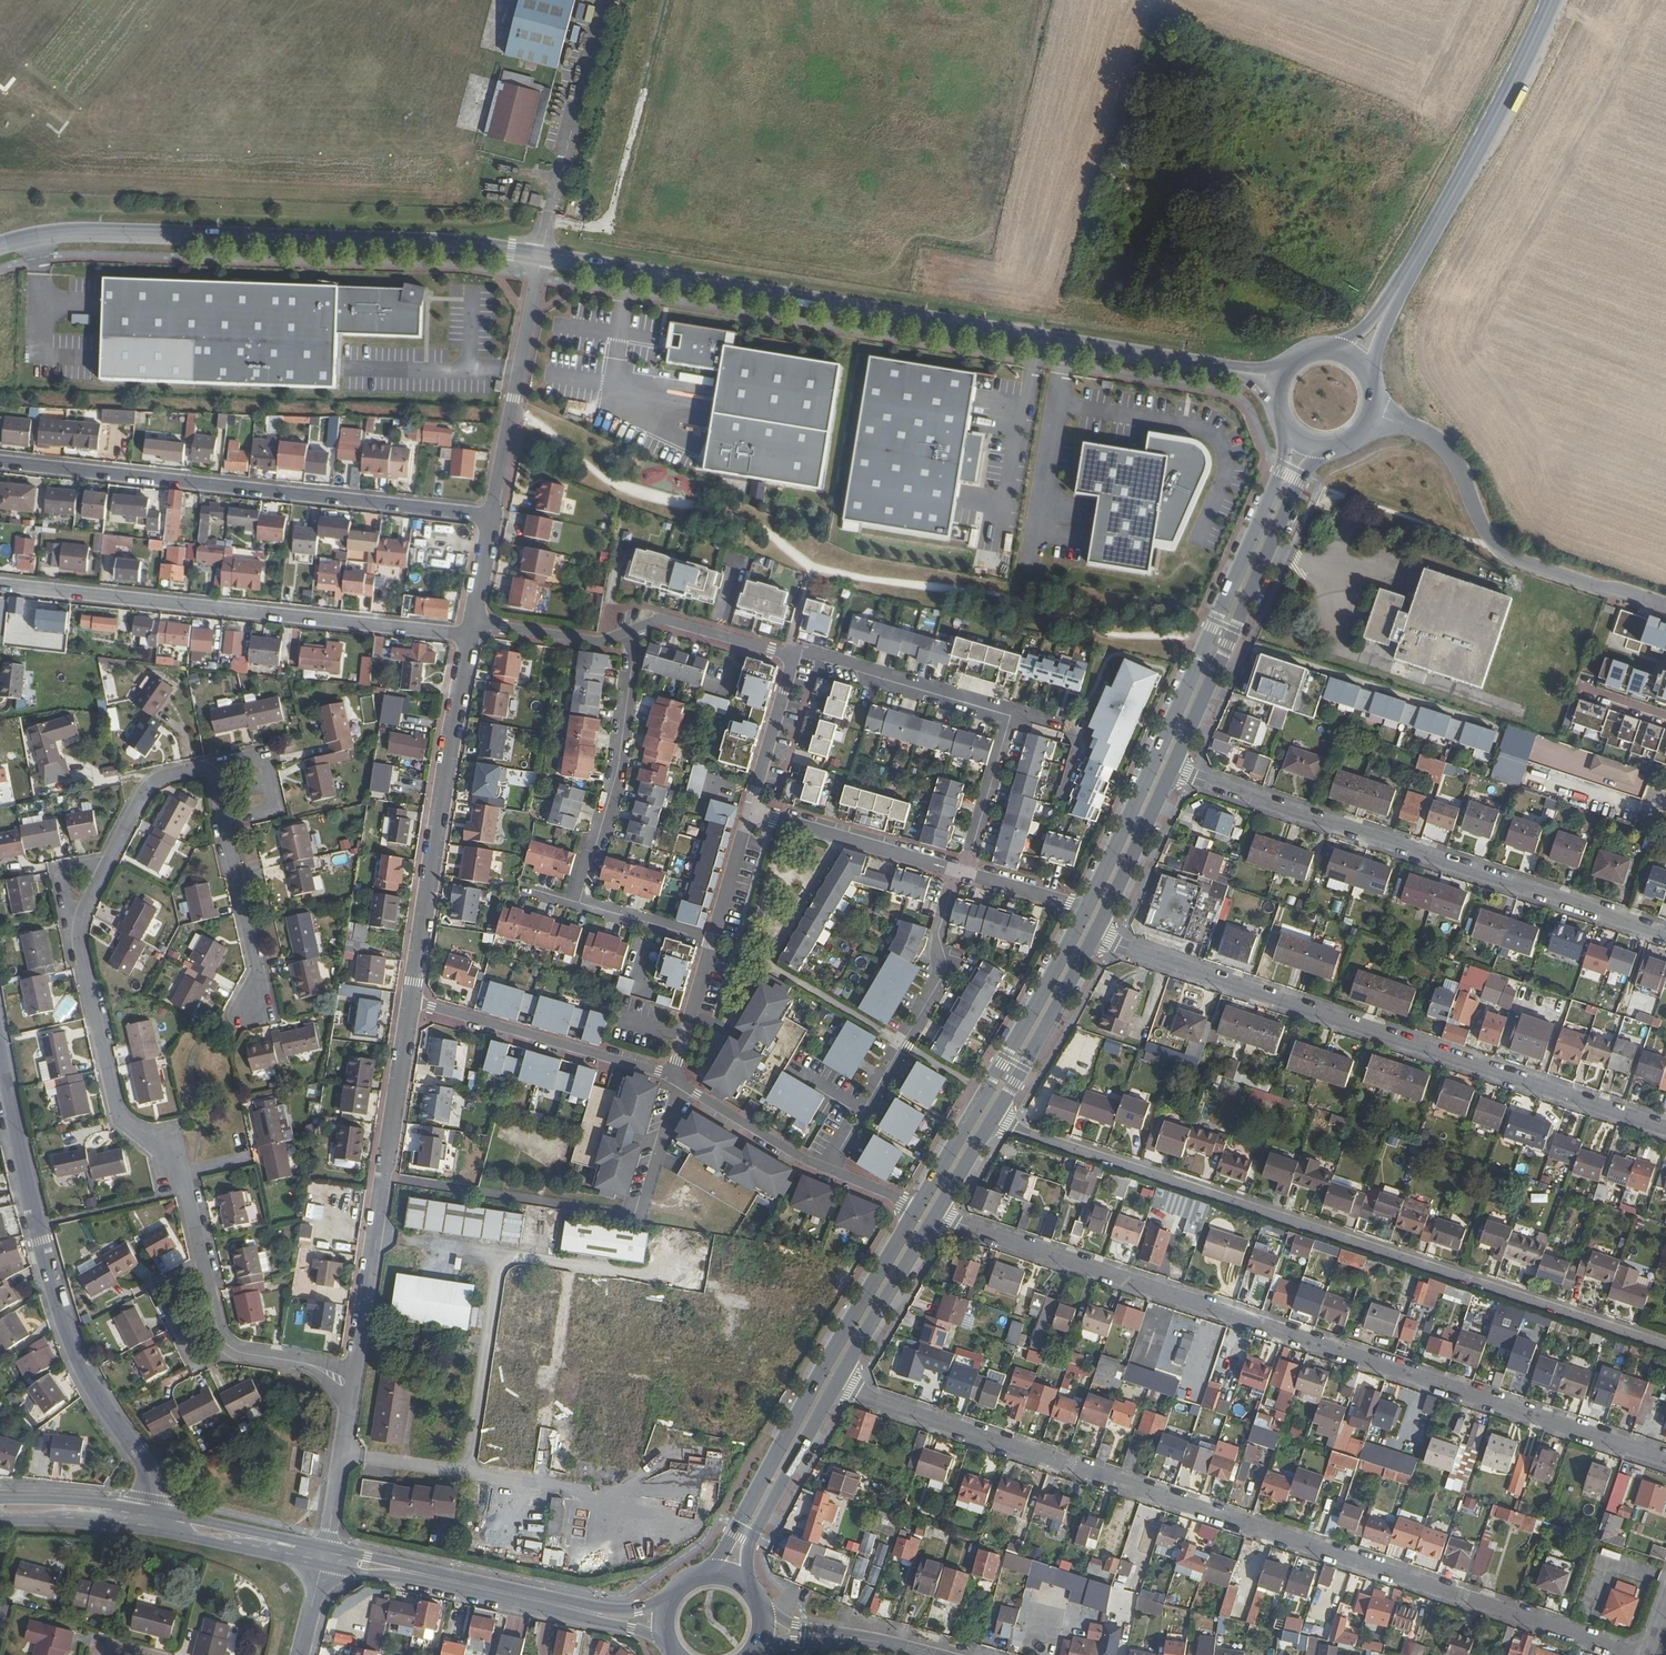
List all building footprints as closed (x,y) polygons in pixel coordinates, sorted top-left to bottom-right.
[(576,0),(520,0),(507,51),(558,67),(576,0)] [(524,147),(525,145),(540,91),(500,80),(485,135),(524,147)] [(540,91),(525,145),(537,148),(551,95),(540,91)] [(540,205),(543,195),(534,193),(530,203),(540,205)] [(103,359),(103,379),(337,387),(337,374),(338,358),(339,333),(419,336),(420,304),(421,304),(425,286),(405,281),(404,287),(337,285),(337,283),(339,283),(339,282),(319,279),(319,280),(322,280),(322,284),(255,283),(255,281),(257,282),(257,280),(236,279),(239,280),(239,282),(173,280),(173,279),(151,278),(151,280),(106,278),(105,303),(104,336),(103,359)] [(70,324),(89,324),(89,315),(70,315),(70,324)] [(705,474),(822,493),(843,366),(735,349),(737,334),(668,323),(668,324),(671,325),(667,350),(664,364),(721,373),(705,474)] [(978,378),(872,361),(845,524),(951,541),(978,378)] [(686,383),(710,386),(711,378),(687,376),(686,383)] [(106,418),(137,422),(138,412),(107,411),(106,418)] [(220,428),(228,428),(229,413),(221,413),(220,428)] [(34,420),(1,417),(0,423),(0,432),(6,433),(5,443),(31,447),(34,420)] [(331,434),(340,435),(342,417),(333,417),(331,434)] [(367,438),(369,418),(362,417),(360,437),(367,438)] [(99,449),(101,426),(43,420),(41,442),(99,449)] [(423,441),(425,420),(416,420),(413,440),(423,441)] [(196,442),(197,437),(198,423),(190,423),(189,441),(196,442)] [(452,448),(454,430),(431,427),(431,423),(427,423),(427,427),(429,427),(428,437),(443,439),(443,447),(452,448)] [(143,440),(157,441),(158,432),(144,431),(143,440)] [(1149,433),(1149,436),(1172,439),(1171,442),(1185,445),(1185,442),(1194,443),(1197,444),(1199,446),(1201,448),(1204,450),(1205,452),(1207,455),(1208,457),(1208,460),(1208,465),(1207,469),(1207,472),(1176,541),(1156,533),(1154,548),(1174,552),(1179,542),(1209,473),(1211,468),(1211,462),(1211,458),(1210,455),(1207,449),(1202,444),(1196,441),(1190,440),(1149,433)] [(1149,436),(1146,453),(1084,443),(1076,494),(1099,498),(1112,500),(1107,532),(1094,530),(1088,564),(1150,574),(1154,548),(1156,533),(1176,541),(1207,472),(1207,469),(1208,465),(1208,460),(1208,457),(1207,455),(1205,452),(1204,450),(1201,448),(1199,446),(1197,444),(1194,443),(1185,442),(1185,445),(1171,442),(1172,439),(1149,436)] [(196,442),(194,460),(212,461),(213,453),(216,453),(217,439),(197,437),(196,442)] [(254,465),(260,466),(272,467),(272,470),(280,471),(280,467),(281,454),(268,453),(269,441),(261,440),(259,452),(256,452),(254,465)] [(360,461),(362,443),(342,441),(341,459),(360,461)] [(165,446),(164,460),(186,462),(187,449),(183,449),(184,444),(174,443),(173,447),(165,446)] [(283,443),(281,454),(280,467),(307,470),(309,452),(309,446),(283,443)] [(381,477),(390,478),(394,449),(366,446),(363,472),(376,473),(381,474),(381,477)] [(394,449),(391,475),(410,476),(412,450),(394,449)] [(473,479),(476,452),(455,450),(453,477),(473,479)] [(249,472),(250,463),(245,463),(246,452),(240,452),(239,462),(228,461),(227,469),(249,472)] [(307,470),(307,473),(328,475),(330,455),(309,452),(307,470)] [(252,465),(251,477),(259,478),(260,466),(254,465),(252,465)] [(353,488),(360,489),(362,469),(355,468),(353,488)] [(538,490),(536,498),(539,498),(536,510),(559,515),(565,487),(542,482),(541,490),(538,490)] [(38,511),(40,491),(3,487),(1,507),(38,511)] [(87,511),(109,513),(111,491),(89,488),(87,511)] [(80,493),(49,489),(47,512),(77,515),(80,493)] [(166,540),(180,542),(185,493),(174,491),(172,508),(170,508),(169,515),(167,530),(166,540)] [(167,530),(169,515),(150,514),(151,499),(118,496),(116,513),(129,515),(129,521),(138,521),(139,516),(149,517),(148,528),(167,530)] [(1099,498),(1094,530),(1107,532),(1112,500),(1099,498)] [(200,541),(203,545),(211,545),(218,546),(218,541),(207,539),(208,532),(206,532),(207,521),(211,521),(212,516),(228,518),(229,510),(221,509),(221,504),(213,503),(211,508),(204,507),(200,541)] [(230,524),(260,527),(262,515),(262,513),(231,509),(230,524)] [(288,517),(262,515),(260,527),(259,539),(285,542),(288,517)] [(526,515),(524,524),(527,524),(525,536),(550,541),(554,521),(526,515)] [(45,527),(60,529),(62,529),(62,523),(46,521),(45,527)] [(433,526),(432,544),(451,545),(452,527),(433,526)] [(296,552),(319,554),(321,536),(321,530),(298,527),(296,552)] [(147,531),(147,538),(153,539),(158,539),(159,533),(147,531)] [(381,535),(351,532),(349,550),(379,553),(381,540),(381,535)] [(97,550),(105,551),(107,534),(98,533),(97,550)] [(107,534),(105,551),(113,551),(115,535),(107,534)] [(318,558),(331,559),(331,556),(346,558),(348,545),(333,542),(334,537),(321,536),(319,554),(318,558)] [(22,555),(22,563),(21,569),(37,571),(38,556),(35,556),(37,540),(20,538),(18,554),(22,555)] [(152,548),(165,549),(166,540),(158,539),(153,539),(152,548)] [(378,565),(409,567),(412,543),(381,540),(379,553),(378,565)] [(189,558),(196,559),(197,544),(191,543),(189,558)] [(211,545),(203,545),(199,548),(198,559),(208,560),(208,565),(215,566),(216,561),(224,561),(225,551),(210,549),(211,545)] [(92,549),(57,546),(56,556),(55,566),(90,570),(92,549)] [(710,565),(690,559),(690,560),(670,554),(671,553),(650,547),(649,549),(639,546),(636,559),(632,558),(627,575),(641,579),(639,583),(646,585),(652,566),(659,568),(653,587),(662,589),(662,588),(679,592),(678,594),(686,597),(692,577),(699,579),(693,599),(700,601),(701,597),(715,600),(720,584),(722,584),(725,571),(710,566),(710,565)] [(164,563),(162,579),(185,581),(187,566),(185,566),(186,558),(188,558),(188,550),(171,548),(169,564),(164,563)] [(556,554),(527,548),(522,571),(552,577),(556,554)] [(224,578),(223,586),(246,588),(247,583),(263,584),(265,563),(226,558),(224,578)] [(140,569),(141,561),(121,559),(120,566),(118,566),(117,576),(123,576),(123,579),(142,581),(143,569),(140,569)] [(337,599),(344,600),(345,586),(341,585),(343,562),(333,561),(332,566),(322,565),(320,584),(338,586),(337,592),(337,599)] [(1503,569),(1485,564),(1481,577),(1498,583),(1503,569)] [(653,587),(659,568),(652,566),(646,585),(653,587)] [(1487,689),(1518,598),(1430,568),(1414,615),(1405,612),(1410,598),(1385,589),(1368,639),(1393,647),(1395,641),(1405,645),(1400,659),(1487,689)] [(546,576),(527,573),(526,580),(538,582),(545,584),(546,576)] [(699,579),(692,577),(686,597),(693,599),(699,579)] [(525,580),(515,578),(509,606),(532,611),(538,582),(526,580),(525,580)] [(366,584),(346,581),(345,586),(344,600),(365,602),(366,584)] [(395,605),(398,583),(379,581),(377,603),(395,605)] [(785,621),(792,623),(796,608),(786,605),(789,594),(779,591),(779,590),(759,584),(758,585),(748,582),(744,595),(742,595),(739,607),(757,613),(762,598),(769,600),(763,619),(770,621),(771,617),(785,621)] [(586,585),(585,591),(601,594),(602,588),(586,585)] [(403,617),(409,618),(410,615),(450,620),(452,602),(429,599),(428,598),(406,595),(403,617)] [(26,597),(12,596),(11,612),(24,613),(26,597)] [(763,619),(769,600),(762,598),(757,613),(756,617),(763,619)] [(807,632),(814,634),(815,630),(829,634),(833,619),(831,619),(835,608),(825,605),(826,600),(817,598),(816,602),(809,600),(804,615),(812,617),(807,632)] [(1605,602),(1603,608),(1613,612),(1615,606),(1605,602)] [(67,610),(62,609),(46,607),(46,612),(45,617),(41,616),(39,636),(47,636),(48,626),(63,627),(64,619),(68,619),(69,610),(67,610)] [(757,613),(739,607),(737,611),(756,617),(757,613)] [(1622,608),(1614,631),(1665,649),(1665,623),(1660,621),(1661,618),(1651,615),(1650,618),(1622,608)] [(114,635),(116,617),(84,614),(83,622),(95,624),(94,633),(114,635)] [(1006,679),(1015,681),(1017,674),(1018,671),(1023,657),(958,638),(956,645),(855,616),(848,641),(857,644),(858,639),(861,640),(879,645),(881,646),(880,650),(897,655),(898,650),(919,657),(921,657),(920,662),(936,666),(938,662),(950,666),(951,663),(960,665),(961,660),(962,660),(962,659),(964,659),(965,658),(970,660),(969,663),(965,675),(996,684),(1001,669),(1006,670),(1005,671),(1007,672),(1007,673),(1008,674),(1006,679)] [(152,640),(161,641),(163,624),(155,623),(155,620),(138,617),(136,634),(153,636),(152,640)] [(771,617),(770,621),(784,625),(785,621),(771,617)] [(191,625),(163,622),(163,624),(161,641),(189,645),(191,625)] [(815,630),(814,634),(828,638),(829,634),(815,630)] [(245,632),(239,632),(234,631),(227,631),(225,652),(243,654),(245,632)] [(212,642),(213,635),(194,633),(192,645),(197,645),(197,641),(212,642)] [(251,662),(282,666),(285,641),(254,637),(251,658),(251,662)] [(383,660),(386,638),(376,637),(374,657),(374,659),(383,660)] [(341,672),(345,644),(330,643),(328,651),(304,648),(301,667),(341,672)] [(426,665),(438,666),(439,655),(434,654),(428,653),(429,647),(417,645),(416,652),(395,649),(393,661),(403,662),(426,665)] [(670,650),(650,645),(643,669),(663,675),(670,650)] [(689,656),(670,650),(663,675),(682,681),(689,656)] [(1070,689),(1081,692),(1086,672),(1076,669),(1077,665),(1071,664),(1070,667),(1061,664),(1062,661),(1056,659),(1055,662),(1045,659),(1046,656),(1040,655),(1039,658),(1030,655),(1030,652),(1024,650),(1023,653),(1023,657),(1018,671),(1024,672),(1023,676),(1034,679),(1035,675),(1040,677),(1039,680),(1049,683),(1050,680),(1055,681),(1054,684),(1065,687),(1066,684),(1071,686),(1070,689)] [(498,651),(494,675),(518,679),(522,654),(498,651)] [(610,656),(581,652),(578,672),(579,672),(604,676),(605,668),(608,669),(610,656)] [(1263,654),(1248,696),(1275,705),(1289,710),(1317,719),(1317,718),(1324,696),(1328,697),(1328,699),(1358,709),(1359,707),(1375,713),(1375,715),(1405,725),(1406,723),(1422,729),(1422,730),(1452,740),(1452,739),(1469,744),(1469,746),(1499,756),(1506,734),(1476,724),(1475,726),(1458,721),(1459,719),(1429,709),(1428,711),(1411,705),(1412,703),(1382,693),(1381,695),(1364,690),(1365,688),(1335,678),(1334,680),(1330,678),(1331,676),(1263,654)] [(360,685),(371,686),(374,659),(374,657),(363,656),(360,685)] [(709,662),(689,656),(682,681),(702,686),(709,662)] [(1663,669),(1662,674),(1659,673),(1658,676),(1633,667),(1633,666),(1605,656),(1598,676),(1607,678),(1605,683),(1622,688),(1623,685),(1629,687),(1628,690),(1642,695),(1643,694),(1657,698),(1657,700),(1665,703),(1665,670),(1663,669)] [(155,658),(154,665),(178,667),(178,659),(155,658)] [(238,672),(249,673),(251,662),(251,658),(245,658),(244,666),(239,665),(238,672)] [(762,726),(766,711),(762,710),(766,697),(770,698),(779,667),(748,658),(745,668),(744,668),(738,688),(740,689),(737,698),(750,702),(749,706),(753,708),(748,722),(745,721),(745,725),(732,721),(729,731),(728,731),(722,752),(723,752),(720,762),(739,767),(738,770),(748,773),(758,739),(755,739),(759,726),(762,726)] [(1072,806),(1069,814),(1097,822),(1102,810),(1101,809),(1106,796),(1105,796),(1110,783),(1108,782),(1114,769),(1117,770),(1134,732),(1129,730),(1138,709),(1134,708),(1136,705),(1144,709),(1159,675),(1126,660),(1113,689),(1108,687),(1090,728),(1097,731),(1094,738),(1100,740),(1091,760),(1086,757),(1084,763),(1082,762),(1078,770),(1082,771),(1080,776),(1078,776),(1075,783),(1078,785),(1076,790),(1074,789),(1071,796),(1072,797),(1069,805),(1072,806)] [(401,690),(423,692),(426,665),(403,662),(401,690)] [(20,698),(24,666),(3,663),(0,691),(0,696),(20,698)] [(604,676),(579,672),(575,692),(601,696),(604,676)] [(156,675),(135,704),(144,709),(155,718),(175,688),(156,675)] [(853,687),(818,677),(813,694),(826,697),(832,699),(830,704),(827,703),(827,704),(824,704),(820,703),(817,712),(843,720),(853,687)] [(514,686),(491,682),(490,691),(487,691),(484,715),(507,718),(510,696),(512,696),(514,686)] [(601,696),(575,692),(572,712),(574,712),(598,716),(601,696)] [(707,710),(726,714),(730,701),(700,692),(696,708),(707,710)] [(249,724),(250,730),(262,727),(261,724),(284,719),(278,695),(244,702),(249,724)] [(360,697),(362,722),(375,720),(373,695),(360,697)] [(399,726),(402,698),(381,696),(378,724),(399,726)] [(332,753),(352,748),(340,697),(316,702),(323,732),(326,732),(332,753)] [(685,704),(660,697),(658,705),(657,709),(654,708),(652,716),(680,724),(685,704)] [(1568,703),(1562,721),(1570,724),(1571,721),(1601,731),(1600,734),(1608,737),(1606,742),(1619,746),(1622,737),(1633,741),(1631,750),(1643,754),(1646,745),(1657,749),(1654,757),(1665,761),(1665,736),(1661,734),(1664,726),(1648,720),(1645,729),(1638,727),(1641,718),(1625,712),(1622,721),(1614,719),(1606,716),(1609,707),(1579,697),(1576,706),(1568,703)] [(26,701),(14,701),(14,709),(27,708),(26,701)] [(249,724),(244,702),(210,709),(214,732),(249,724)] [(1289,710),(1275,705),(1269,724),(1283,729),(1289,710)] [(987,766),(994,741),(984,739),(985,736),(970,731),(969,733),(969,734),(950,728),(951,725),(935,721),(934,723),(934,724),(915,718),(915,717),(916,715),(900,711),(900,713),(899,714),(890,711),(890,710),(891,708),(883,706),(882,708),(882,709),(872,706),(865,730),(987,766)] [(116,708),(106,709),(109,732),(118,731),(116,708)] [(158,730),(163,723),(155,718),(144,709),(139,716),(143,719),(127,742),(131,745),(128,749),(128,752),(136,757),(139,757),(142,752),(147,756),(163,733),(158,730)] [(572,716),(568,736),(595,740),(596,732),(599,733),(601,720),(598,720),(598,716),(574,712),(573,716),(572,716)] [(1232,727),(1230,736),(1231,736),(1255,744),(1262,721),(1239,713),(1234,728),(1232,727)] [(680,724),(652,716),(649,724),(652,725),(651,728),(649,736),(674,744),(680,724)] [(804,751),(828,758),(837,725),(806,716),(801,732),(813,736),(817,737),(815,741),(814,741),(813,744),(811,743),(806,742),(804,751)] [(503,760),(508,726),(482,723),(480,733),(482,733),(480,748),(482,749),(481,757),(503,760)] [(52,730),(51,725),(33,730),(43,767),(61,762),(56,742),(59,740),(56,729),(52,730)] [(1218,732),(1216,739),(1217,739),(1229,743),(1231,736),(1230,736),(1218,732)] [(424,758),(429,741),(393,733),(389,750),(424,758)] [(994,864),(1018,871),(1038,801),(1033,800),(1051,740),(1030,734),(1026,746),(1025,746),(1020,761),(1022,762),(1015,785),(1013,785),(1009,801),(1010,801),(1012,802),(1006,821),(1005,821),(1003,820),(999,836),(1000,836),(1002,836),(999,846),(998,845),(996,845),(994,853),(997,854),(994,864)] [(595,740),(568,736),(566,756),(595,760),(597,748),(594,748),(595,740)] [(649,736),(648,736),(646,744),(649,745),(648,749),(645,761),(647,762),(669,768),(676,744),(674,744),(649,736)] [(1229,743),(1217,739),(1213,748),(1227,754),(1231,744),(1229,743)] [(1317,780),(1325,758),(1292,747),(1284,769),(1317,780)] [(1240,758),(1238,765),(1254,770),(1253,773),(1264,776),(1269,759),(1249,752),(1246,760),(1240,758)] [(327,763),(325,754),(306,759),(308,767),(306,768),(313,801),(336,797),(329,763),(327,763)] [(1442,777),(1446,763),(1434,758),(1420,754),(1416,767),(1442,777)] [(1647,772),(1593,755),(1587,774),(1641,791),(1647,772)] [(595,760),(566,756),(562,776),(588,780),(590,772),(593,772),(595,760)] [(669,768),(647,762),(645,761),(640,781),(644,782),(645,783),(664,788),(669,768)] [(686,795),(701,798),(710,766),(694,762),(686,795)] [(387,796),(392,766),(372,763),(368,792),(387,796)] [(501,767),(479,764),(474,795),(496,799),(500,796),(500,792),(498,789),(501,767)] [(796,799),(818,805),(827,772),(801,765),(798,774),(805,776),(808,777),(808,778),(811,779),(810,784),(803,782),(788,778),(781,802),(794,806),(796,799)] [(1254,770),(1238,765),(1236,771),(1263,780),(1264,776),(1253,773),(1254,770)] [(1359,806),(1367,780),(1339,770),(1330,797),(1359,806)] [(803,782),(810,784),(811,779),(808,778),(808,777),(805,776),(803,782)] [(939,777),(920,843),(945,850),(947,841),(949,841),(951,842),(955,826),(953,826),(952,825),(957,809),(958,809),(960,810),(965,794),(963,793),(961,793),(963,785),(939,777)] [(1397,790),(1367,780),(1359,806),(1388,816),(1397,790)] [(644,782),(638,802),(662,809),(668,789),(664,788),(645,783),(644,782)] [(586,792),(561,784),(555,804),(580,811),(586,792)] [(911,805),(846,786),(839,810),(848,813),(850,808),(851,806),(853,807),(854,806),(858,807),(857,811),(854,823),(885,832),(889,819),(890,816),(894,818),(894,819),(897,820),(895,826),(904,829),(911,805)] [(1597,800),(1625,810),(1629,797),(1601,787),(1597,800)] [(171,796),(154,827),(156,828),(177,839),(193,809),(195,809),(199,801),(184,793),(179,801),(171,796)] [(1420,819),(1426,800),(1408,794),(1400,817),(1415,822),(1417,818),(1420,819)] [(1461,806),(1435,797),(1427,820),(1453,829),(1461,806)] [(678,921),(704,929),(708,914),(703,912),(704,907),(709,909),(714,894),(708,892),(710,887),(715,889),(719,873),(714,872),(716,867),(721,869),(725,853),(720,852),(721,847),(727,849),(731,833),(726,832),(727,827),(733,828),(737,813),(732,812),(733,806),(712,800),(708,813),(709,813),(707,821),(708,821),(685,901),(683,900),(679,913),(680,913),(678,921)] [(517,802),(516,810),(530,813),(532,805),(517,802)] [(638,802),(632,821),(657,828),(662,809),(638,802)] [(1491,838),(1500,813),(1471,803),(1462,829),(1491,838)] [(499,808),(475,804),(472,824),(471,829),(466,828),(464,839),(493,844),(499,808)] [(580,811),(555,804),(550,824),(574,830),(580,811)] [(407,818),(408,810),(392,807),(390,817),(394,817),(390,843),(408,845),(412,819),(407,818)] [(1226,835),(1232,816),(1213,809),(1207,828),(1226,835)] [(94,813),(67,818),(71,841),(98,836),(94,813)] [(1535,853),(1544,828),(1515,818),(1506,843),(1535,853)] [(58,820),(21,827),(21,830),(25,850),(51,845),(52,849),(63,847),(58,820)] [(632,821),(627,841),(633,842),(651,848),(657,828),(632,821)] [(304,861),(315,859),(307,824),(283,830),(287,846),(285,847),(289,865),(304,861)] [(159,873),(177,839),(156,828),(138,862),(159,873)] [(21,830),(0,834),(0,860),(26,855),(25,850),(21,830)] [(1651,850),(1656,834),(1649,831),(1644,847),(1651,850)] [(1050,861),(1049,863),(1064,867),(1065,865),(1065,863),(1075,866),(1082,841),(1049,832),(1041,857),(1050,859),(1050,861)] [(1579,868),(1587,843),(1558,833),(1550,858),(1579,868)] [(1200,835),(1196,847),(1207,850),(1211,839),(1200,835)] [(1276,869),(1284,845),(1254,835),(1246,859),(1276,869)] [(339,840),(341,849),(349,847),(347,839),(339,840)] [(557,849),(532,841),(528,856),(526,862),(536,865),(534,870),(549,874),(557,849)] [(1193,855),(1188,871),(1200,875),(1215,880),(1223,855),(1207,850),(1196,847),(1193,845),(1190,854),(1193,855)] [(1312,854),(1284,845),(1276,869),(1304,879),(1312,854)] [(467,855),(465,855),(461,880),(488,884),(493,851),(468,847),(467,855)] [(576,854),(557,849),(549,874),(564,879),(565,874),(570,875),(576,854)] [(845,850),(780,961),(799,972),(852,882),(924,903),(931,879),(922,877),(923,875),(924,872),(907,868),(906,871),(906,872),(897,870),(895,878),(867,870),(870,857),(845,850)] [(1354,885),(1362,859),(1332,850),(1324,875),(1354,885)] [(1622,885),(1630,862),(1601,851),(1593,875),(1622,885)] [(405,869),(406,859),(383,856),(379,889),(401,892),(402,885),(405,885),(407,870),(405,869)] [(621,885),(627,864),(607,858),(601,879),(606,880),(604,885),(619,890),(621,885)] [(1391,869),(1362,859),(1354,885),(1382,894),(1391,869)] [(289,865),(283,866),(285,876),(289,875),(294,898),(315,893),(309,870),(306,870),(304,861),(289,865)] [(646,869),(627,864),(621,885),(626,886),(624,891),(639,896),(646,869)] [(666,875),(646,869),(639,896),(654,900),(655,894),(660,896),(666,875)] [(1194,914),(1217,922),(1230,885),(1215,880),(1200,875),(1197,881),(1165,870),(1145,926),(1185,939),(1194,914)] [(1665,892),(1665,875),(1652,870),(1644,893),(1652,896),(1653,894),(1664,897),(1665,892)] [(1429,909),(1438,884),(1407,874),(1400,899),(1429,909)] [(33,875),(6,879),(12,916),(36,911),(32,885),(35,884),(33,875)] [(187,889),(195,924),(221,918),(219,909),(216,910),(210,883),(187,889)] [(1465,894),(1438,884),(1429,909),(1457,918),(1465,894)] [(481,890),(454,886),(453,897),(456,897),(452,919),(476,923),(481,890)] [(395,931),(400,899),(377,895),(372,928),(395,931)] [(963,902),(957,900),(950,924),(1031,948),(1039,920),(1031,918),(1031,920),(1030,922),(1013,917),(1014,915),(1015,913),(999,909),(999,910),(998,912),(981,908),(982,906),(982,904),(964,898),(963,900),(963,902)] [(122,920),(117,929),(124,932),(142,942),(159,910),(138,899),(126,922),(122,920)] [(504,909),(497,934),(516,940),(524,915),(524,911),(516,909),(515,912),(512,911),(504,909)] [(1501,944),(1510,920),(1479,910),(1471,934),(1501,944)] [(319,959),(322,959),(311,914),(288,920),(298,964),(319,959)] [(532,917),(524,915),(516,940),(536,945),(544,917),(536,915),(535,918),(532,917)] [(1342,922),(1350,925),(1352,919),(1344,916),(1342,922)] [(552,920),(544,917),(536,945),(555,951),(563,926),(555,924),(551,923),(552,920)] [(1536,928),(1510,920),(1501,944),(1527,953),(1536,928)] [(920,957),(926,947),(928,938),(925,937),(923,937),(926,928),(902,921),(898,936),(890,950),(894,953),(911,963),(916,955),(920,957)] [(1575,958),(1583,933),(1554,923),(1546,948),(1575,958)] [(355,943),(367,945),(370,927),(358,925),(355,943)] [(571,928),(563,926),(555,951),(575,956),(583,928),(575,926),(574,929),(571,928)] [(1249,962),(1258,937),(1228,928),(1220,953),(1249,962)] [(48,974),(54,973),(45,930),(22,935),(29,969),(36,968),(38,977),(48,974)] [(131,976),(148,945),(142,942),(124,932),(120,940),(123,942),(110,965),(131,976)] [(196,960),(193,969),(198,972),(214,981),(219,972),(215,970),(228,947),(204,934),(192,958),(196,960)] [(598,936),(590,934),(583,959),(603,965),(611,937),(602,934),(601,937),(598,936)] [(1274,959),(1303,969),(1311,944),(1283,934),(1274,959)] [(619,939),(611,937),(603,965),(622,970),(629,945),(621,943),(618,942),(619,939)] [(674,996),(683,999),(685,992),(681,991),(685,978),(689,979),(698,947),(667,938),(664,948),(663,948),(657,968),(659,969),(656,978),(669,982),(667,990),(675,992),(674,996)] [(1597,941),(1589,967),(1607,974),(1616,947),(1597,941)] [(346,954),(363,956),(366,956),(367,945),(355,943),(348,943),(346,954)] [(1311,944),(1303,969),(1332,978),(1340,954),(1311,944)] [(861,1009),(885,1023),(889,1017),(891,1017),(894,1011),(893,1011),(895,1007),(896,1008),(900,1002),(898,1001),(906,989),(907,990),(911,983),(909,983),(911,980),(912,980),(916,974),(915,973),(918,967),(912,963),(911,963),(894,953),(861,1009)] [(1665,982),(1665,964),(1657,960),(1658,958),(1645,954),(1636,983),(1663,992),(1664,989),(1665,982)] [(474,961),(451,955),(445,978),(460,982),(463,983),(462,984),(474,988),(479,970),(472,968),(474,961)] [(383,987),(387,960),(366,956),(363,956),(359,983),(383,987)] [(298,964),(289,966),(291,974),(293,974),(296,982),(300,1000),(327,993),(319,959),(298,964)] [(933,1051),(953,1064),(1006,974),(985,962),(981,970),(979,969),(976,967),(968,982),(971,984),(972,985),(963,999),(962,999),(959,997),(950,1012),(955,1014),(946,1029),(944,1028),(941,1027),(933,1041),(937,1044),(933,1051)] [(1607,974),(1589,967),(1588,970),(1606,976),(1607,974)] [(1510,1009),(1516,991),(1506,986),(1508,980),(1474,968),(1472,974),(1469,973),(1465,983),(1461,981),(1458,988),(1461,990),(1458,1002),(1454,1001),(1452,1007),(1455,1007),(1451,1019),(1464,1024),(1466,1020),(1471,1021),(1478,1001),(1472,999),(1470,1004),(1466,1002),(1470,993),(1510,1009)] [(1380,1006),(1389,981),(1359,971),(1350,996),(1380,1006)] [(214,981),(198,972),(194,979),(186,975),(172,1002),(194,1013),(209,986),(217,990),(220,984),(214,981)] [(38,977),(21,980),(29,1016),(54,1011),(47,984),(50,983),(48,974),(38,977)] [(792,987),(770,975),(768,980),(789,992),(792,987)] [(616,992),(630,996),(635,980),(620,976),(616,992)] [(685,992),(689,979),(685,978),(681,991),(685,992)] [(1439,986),(1453,992),(1456,985),(1442,979),(1439,986)] [(1416,990),(1389,981),(1380,1006),(1408,1015),(1416,990)] [(501,1015),(508,989),(483,982),(479,997),(487,999),(483,1012),(490,1014),(491,1012),(501,1015)] [(972,985),(971,984),(962,999),(963,999),(972,985)] [(382,1001),(384,991),(341,985),(340,996),(382,1001)] [(732,1040),(708,1082),(716,1087),(729,1094),(737,1099),(745,1085),(768,1099),(782,1075),(783,1073),(808,1030),(781,1014),(789,1000),(786,999),(773,991),(764,985),(740,1027),(748,1032),(750,1033),(754,1035),(752,1039),(755,1041),(749,1050),(744,1047),(744,1046),(741,1044),(740,1045),(732,1040)] [(773,991),(786,999),(788,996),(787,995),(789,992),(777,985),(773,991)] [(1131,1023),(1141,993),(1120,985),(1110,1016),(1105,1014),(1099,1029),(1125,1038),(1130,1023),(1131,1023)] [(1437,1014),(1448,1018),(1452,1007),(1454,1001),(1456,994),(1437,988),(1429,1014),(1435,1017),(1437,1014)] [(533,996),(508,989),(501,1015),(510,1018),(510,1020),(517,1022),(521,1009),(529,1011),(533,996)] [(898,1001),(900,1002),(907,990),(906,989),(898,1001)] [(680,1010),(682,1002),(673,999),(659,995),(657,1003),(680,1010)] [(558,1003),(533,996),(529,1011),(537,1013),(533,1027),(540,1029),(541,1026),(551,1029),(558,1003)] [(1595,1019),(1599,1008),(1572,999),(1569,1009),(1584,1014),(1584,1015),(1595,1019)] [(583,1010),(558,1003),(551,1029),(560,1032),(559,1034),(567,1036),(571,1023),(579,1025),(583,1010)] [(1247,1042),(1256,1017),(1228,1008),(1220,1033),(1247,1042)] [(352,1042),(376,1045),(380,1012),(356,1010),(352,1042)] [(608,1017),(583,1010),(579,1025),(587,1028),(583,1041),(590,1043),(591,1041),(601,1044),(608,1017)] [(1200,1043),(1208,1019),(1182,1010),(1174,1034),(1200,1043)] [(1525,1054),(1536,1019),(1521,1014),(1520,1016),(1509,1012),(1503,1031),(1498,1045),(1525,1054)] [(944,1028),(946,1029),(955,1014),(953,1014),(944,1028)] [(1285,1027),(1256,1017),(1247,1042),(1277,1052),(1285,1027)] [(1555,1026),(1536,1019),(1525,1054),(1543,1060),(1555,1026)] [(1654,1027),(1665,1031),(1665,1022),(1657,1019),(1654,1027)] [(850,1022),(826,1064),(852,1079),(856,1071),(854,1071),(861,1058),(863,1059),(867,1053),(865,1052),(867,1049),(868,1050),(872,1043),(871,1043),(874,1036),(850,1022)] [(136,1065),(156,1060),(160,1059),(151,1023),(127,1028),(136,1065)] [(1447,1023),(1442,1038),(1463,1045),(1469,1030),(1447,1023)] [(273,1034),(275,1043),(278,1057),(287,1055),(288,1059),(322,1050),(316,1025),(307,1027),(307,1030),(283,1036),(282,1032),(273,1034)] [(1479,1038),(1498,1045),(1503,1031),(1484,1025),(1479,1038)] [(41,1037),(51,1079),(55,1078),(77,1073),(75,1065),(71,1065),(64,1032),(41,1037)] [(752,1039),(754,1035),(750,1033),(748,1032),(741,1044),(744,1046),(744,1047),(749,1050),(755,1041),(752,1039)] [(1582,1058),(1587,1042),(1560,1034),(1552,1059),(1579,1068),(1582,1058)] [(1616,1043),(1590,1034),(1587,1042),(1582,1058),(1608,1067),(1609,1064),(1616,1043)] [(458,1042),(435,1038),(431,1040),(431,1046),(433,1049),(432,1056),(430,1065),(437,1067),(436,1075),(452,1078),(458,1042)] [(1106,1038),(1102,1049),(1117,1053),(1121,1042),(1106,1038)] [(1637,1045),(1618,1038),(1616,1043),(1609,1064),(1629,1070),(1637,1045)] [(492,1042),(484,1068),(590,1099),(597,1073),(587,1070),(588,1067),(580,1065),(577,1079),(558,1073),(563,1060),(555,1058),(554,1060),(535,1055),(536,1052),(528,1050),(524,1063),(506,1058),(510,1045),(503,1043),(502,1045),(492,1042)] [(1317,1076),(1325,1052),(1297,1042),(1288,1067),(1317,1076)] [(254,1072),(280,1066),(278,1057),(275,1043),(249,1049),(254,1072)] [(1644,1050),(1636,1073),(1662,1081),(1665,1069),(1665,1058),(1644,1050)] [(1153,1063),(1156,1054),(1145,1051),(1141,1059),(1153,1063)] [(1354,1062),(1325,1052),(1317,1076),(1345,1086),(1354,1062)] [(1393,1091),(1402,1066),(1372,1056),(1364,1081),(1393,1091)] [(348,1086),(371,1089),(375,1061),(352,1057),(348,1086)] [(854,1071),(856,1071),(863,1059),(861,1058),(854,1071)] [(136,1065),(133,1066),(142,1107),(165,1102),(156,1060),(136,1065)] [(928,1107),(945,1078),(920,1063),(915,1071),(917,1072),(909,1085),(908,1084),(903,1092),(928,1107)] [(1429,1075),(1402,1066),(1393,1091),(1420,1100),(1429,1075)] [(91,1113),(82,1072),(77,1073),(55,1078),(63,1119),(91,1113)] [(635,1077),(634,1081),(648,1085),(650,1078),(636,1074),(636,1077),(635,1077)] [(782,1075),(768,1099),(809,1123),(825,1098),(817,1093),(816,1095),(804,1088),(805,1086),(798,1082),(798,1084),(795,1082),(796,1081),(789,1077),(789,1079),(782,1075)] [(621,1093),(594,1086),(590,1099),(580,1133),(572,1162),(599,1169),(594,1185),(603,1187),(617,1191),(627,1194),(640,1148),(637,1148),(620,1143),(618,1142),(613,1140),(614,1138),(614,1136),(611,1135),(614,1125),(620,1127),(624,1129),(624,1127),(644,1133),(658,1087),(648,1085),(634,1081),(625,1078),(621,1093)] [(1464,1115),(1473,1090),(1444,1080),(1435,1105),(1464,1115)] [(449,1122),(454,1089),(430,1085),(429,1093),(426,1092),(424,1104),(422,1118),(449,1122)] [(368,1115),(371,1089),(348,1086),(344,1112),(368,1115)] [(816,1095),(817,1093),(805,1086),(804,1088),(816,1095)] [(727,1097),(729,1094),(716,1087),(713,1093),(725,1100),(727,1097)] [(1282,1096),(1271,1093),(1253,1087),(1248,1101),(1277,1111),(1282,1096)] [(1122,1099),(1088,1088),(1083,1102),(1080,1111),(1114,1123),(1115,1121),(1122,1099)] [(1049,1113),(1077,1122),(1080,1111),(1083,1102),(1055,1093),(1049,1113)] [(1150,1104),(1124,1095),(1122,1099),(1115,1121),(1142,1130),(1150,1104)] [(1479,1099),(1473,1118),(1499,1127),(1506,1106),(1492,1101),(1492,1104),(1479,1099)] [(882,1129),(907,1144),(924,1115),(898,1100),(894,1108),(895,1109),(888,1121),(886,1121),(882,1129)] [(260,1148),(287,1142),(279,1107),(256,1113),(261,1139),(258,1140),(260,1148)] [(1504,1137),(1523,1144),(1531,1120),(1512,1114),(1504,1137)] [(691,1152),(678,1175),(746,1215),(760,1192),(774,1200),(779,1193),(786,1180),(791,1171),(750,1147),(744,1156),(744,1157),(741,1161),(738,1159),(735,1163),(726,1158),(729,1152),(730,1152),(732,1149),(731,1148),(737,1139),(695,1115),(690,1123),(683,1136),(678,1143),(691,1152)] [(1350,1128),(1353,1120),(1344,1117),(1338,1115),(1335,1123),(1350,1128)] [(1164,1128),(1167,1120),(1157,1116),(1155,1125),(1164,1128)] [(366,1130),(367,1122),(343,1119),(337,1158),(357,1161),(360,1161),(363,1142),(365,1142),(367,1130),(366,1130)] [(680,1134),(683,1136),(690,1123),(684,1119),(677,1131),(680,1133),(680,1134)] [(1187,1144),(1192,1128),(1167,1120),(1164,1128),(1155,1125),(1148,1145),(1157,1149),(1158,1146),(1183,1155),(1187,1144)] [(1531,1120),(1523,1144),(1524,1144),(1525,1141),(1533,1144),(1532,1147),(1544,1150),(1552,1127),(1531,1120)] [(1225,1150),(1231,1133),(1222,1131),(1221,1133),(1194,1124),(1192,1128),(1187,1144),(1214,1153),(1215,1150),(1224,1153),(1225,1150)] [(614,1138),(613,1140),(618,1142),(620,1143),(624,1129),(620,1127),(614,1125),(611,1135),(614,1136),(614,1138)] [(445,1129),(424,1126),(421,1146),(425,1147),(425,1152),(420,1152),(415,1151),(413,1165),(439,1169),(440,1160),(446,1161),(448,1146),(442,1145),(445,1129)] [(1549,1155),(1575,1164),(1580,1150),(1581,1147),(1583,1142),(1556,1134),(1549,1155)] [(885,1180),(902,1152),(877,1136),(872,1145),(873,1145),(866,1158),(864,1157),(860,1165),(885,1180)] [(295,1174),(287,1142),(260,1148),(262,1157),(265,1157),(271,1179),(295,1174)] [(1595,1155),(1596,1152),(1581,1147),(1580,1150),(1595,1155)] [(89,1153),(88,1149),(54,1156),(59,1177),(92,1169),(89,1153)] [(89,1153),(92,1169),(94,1179),(128,1172),(124,1149),(99,1154),(99,1151),(89,1153)] [(735,1163),(738,1159),(741,1161),(744,1157),(744,1156),(732,1149),(730,1152),(729,1152),(726,1158),(735,1163)] [(1224,1153),(1218,1169),(1248,1179),(1254,1160),(1225,1150),(1224,1153)] [(1574,1170),(1600,1178),(1608,1156),(1596,1152),(1595,1155),(1580,1150),(1575,1164),(1574,1170)] [(1289,1194),(1294,1180),(1300,1161),(1273,1151),(1265,1174),(1280,1179),(1277,1190),(1289,1194)] [(1329,1191),(1333,1180),(1335,1173),(1319,1167),(1322,1160),(1302,1153),(1300,1161),(1294,1180),(1329,1191)] [(356,1168),(357,1161),(337,1158),(336,1165),(356,1168)] [(1632,1170),(1634,1165),(1615,1159),(1608,1178),(1627,1184),(1632,1170)] [(1106,1169),(1082,1162),(1080,1167),(1082,1169),(1075,1188),(1084,1191),(1092,1194),(1097,1177),(1103,1179),(1106,1169)] [(1657,1184),(1665,1187),(1665,1162),(1664,1162),(1657,1184)] [(1006,1165),(997,1191),(1004,1194),(1023,1200),(1032,1174),(1018,1170),(1006,1165)] [(1632,1170),(1627,1184),(1646,1191),(1650,1177),(1632,1170)] [(1132,1178),(1122,1175),(1117,1191),(1127,1194),(1132,1178)] [(793,1205),(824,1217),(835,1191),(827,1188),(828,1187),(821,1184),(821,1186),(818,1185),(818,1183),(811,1181),(811,1182),(803,1179),(793,1205)] [(792,1183),(786,1180),(779,1193),(781,1194),(783,1191),(786,1193),(792,1183)] [(1360,1214),(1365,1200),(1368,1192),(1333,1180),(1329,1191),(1326,1202),(1352,1211),(1351,1214),(1360,1216),(1360,1214)] [(1056,1182),(1053,1190),(1057,1191),(1054,1200),(1061,1203),(1064,1194),(1069,1195),(1070,1192),(1065,1186),(1056,1182)] [(309,1183),(308,1195),(332,1198),(333,1186),(309,1183)] [(1550,1192),(1553,1186),(1543,1183),(1541,1188),(1550,1192)] [(1594,1200),(1600,1202),(1609,1205),(1612,1198),(1614,1199),(1615,1196),(1613,1195),(1615,1189),(1600,1184),(1594,1200)] [(998,1213),(1004,1194),(997,1191),(980,1186),(973,1207),(987,1212),(987,1210),(998,1213)] [(617,1191),(603,1187),(602,1191),(603,1191),(602,1194),(615,1198),(617,1191)] [(1142,1187),(1139,1195),(1150,1198),(1152,1190),(1142,1187)] [(1211,1204),(1159,1187),(1152,1206),(1205,1223),(1211,1204)] [(332,1197),(355,1200),(355,1191),(333,1188),(332,1197)] [(1405,1203),(1406,1199),(1381,1191),(1377,1204),(1365,1200),(1360,1214),(1374,1219),(1378,1208),(1400,1216),(1405,1203)] [(252,1225),(244,1193),(221,1198),(229,1230),(252,1225)] [(523,1244),(528,1214),(412,1196),(407,1225),(523,1244)] [(849,1197),(838,1223),(870,1236),(880,1210),(873,1207),(873,1206),(866,1203),(866,1204),(863,1203),(863,1202),(857,1199),(856,1200),(849,1197)] [(1433,1208),(1406,1199),(1405,1203),(1431,1213),(1433,1208)] [(1027,1206),(1019,1229),(1027,1231),(1036,1205),(1025,1201),(1023,1204),(1027,1206)] [(1422,1237),(1431,1240),(1432,1238),(1436,1223),(1429,1220),(1431,1213),(1405,1203),(1400,1216),(1398,1224),(1423,1232),(1422,1237)] [(1113,1212),(1093,1206),(1087,1225),(1086,1228),(1106,1234),(1113,1212)] [(1050,1214),(1042,1236),(1053,1240),(1061,1217),(1050,1214)] [(1139,1245),(1146,1223),(1120,1214),(1113,1235),(1139,1245)] [(1436,1223),(1432,1238),(1461,1248),(1468,1226),(1439,1216),(1436,1223)] [(1495,1256),(1503,1258),(1504,1256),(1512,1233),(1514,1227),(1489,1218),(1482,1239),(1498,1245),(1495,1256)] [(645,1234),(563,1220),(558,1249),(640,1264),(645,1234)] [(1072,1235),(1082,1239),(1086,1228),(1087,1225),(1077,1221),(1072,1235)] [(167,1226),(143,1240),(155,1261),(179,1247),(167,1226)] [(1161,1264),(1171,1234),(1152,1227),(1142,1258),(1161,1264)] [(1243,1263),(1250,1240),(1211,1227),(1203,1253),(1218,1259),(1219,1256),(1243,1263)] [(1316,1239),(1290,1230),(1286,1242),(1312,1250),(1313,1248),(1316,1239)] [(1540,1267),(1544,1255),(1550,1236),(1539,1233),(1536,1241),(1512,1233),(1504,1256),(1540,1267)] [(19,1272),(16,1261),(22,1258),(17,1238),(0,1243),(0,1259),(6,1279),(19,1272)] [(1342,1248),(1316,1239),(1313,1248),(1339,1256),(1342,1248)] [(1257,1241),(1254,1249),(1248,1269),(1274,1278),(1281,1258),(1268,1254),(1270,1246),(1257,1241)] [(129,1243),(105,1257),(108,1261),(117,1278),(141,1264),(129,1243)] [(245,1286),(252,1284),(267,1281),(258,1246),(236,1251),(245,1286)] [(1369,1257),(1342,1248),(1339,1256),(1338,1259),(1365,1268),(1367,1263),(1369,1257)] [(1586,1272),(1614,1281),(1619,1265),(1621,1259),(1593,1250),(1586,1272)] [(1189,1273),(1194,1257),(1188,1255),(1183,1271),(1189,1273)] [(1562,1287),(1571,1290),(1577,1271),(1569,1269),(1570,1263),(1544,1255),(1540,1267),(1537,1276),(1563,1285),(1562,1287)] [(965,1282),(960,1296),(970,1300),(973,1301),(978,1287),(974,1285),(981,1264),(957,1256),(955,1263),(960,1266),(956,1279),(965,1282)] [(1395,1266),(1369,1257),(1367,1263),(1393,1271),(1395,1266)] [(336,1278),(338,1262),(314,1258),(314,1266),(320,1267),(318,1284),(334,1286),(336,1278)] [(92,1296),(119,1281),(117,1278),(108,1261),(81,1275),(92,1296)] [(344,1262),(338,1262),(336,1278),(341,1278),(344,1262)] [(1018,1295),(1026,1274),(997,1264),(989,1286),(1018,1295)] [(1609,1294),(1646,1307),(1652,1288),(1634,1282),(1637,1272),(1638,1271),(1619,1265),(1614,1281),(1609,1294)] [(1634,1282),(1652,1288),(1655,1279),(1637,1272),(1634,1282)] [(471,1330),(478,1285),(400,1273),(393,1317),(471,1330)] [(1281,1280),(1274,1278),(1271,1288),(1277,1291),(1281,1280)] [(1448,1283),(1434,1278),(1431,1287),(1445,1291),(1448,1283)] [(6,1279),(0,1282),(0,1311),(19,1299),(6,1279)] [(1300,1287),(1281,1280),(1277,1291),(1274,1301),(1293,1308),(1300,1287)] [(1424,1302),(1430,1285),(1421,1281),(1415,1300),(1424,1302)] [(1319,1316),(1327,1293),(1319,1290),(1319,1288),(1304,1283),(1295,1308),(1319,1316)] [(1448,1283),(1445,1291),(1442,1299),(1469,1308),(1475,1292),(1448,1283)] [(245,1286),(236,1288),(245,1325),(268,1319),(261,1290),(254,1292),(252,1284),(245,1286)] [(533,1394),(549,1294),(512,1288),(495,1406),(539,1413),(542,1396),(533,1394)] [(1059,1296),(1036,1289),(1030,1306),(1043,1310),(1030,1347),(1042,1351),(1059,1296)] [(960,1296),(947,1291),(938,1318),(952,1323),(961,1326),(970,1300),(960,1296)] [(1354,1302),(1327,1293),(1319,1316),(1333,1321),(1334,1317),(1347,1322),(1354,1302)] [(554,1347),(561,1295),(552,1294),(544,1345),(554,1347)] [(333,1309),(334,1304),(306,1299),(306,1307),(314,1308),(310,1328),(334,1333),(335,1322),(331,1321),(333,1309)] [(773,1301),(771,1309),(788,1313),(790,1304),(773,1301)] [(292,1302),(290,1317),(296,1317),(298,1303),(292,1302)] [(1076,1309),(1061,1303),(1053,1326),(1069,1332),(1076,1309)] [(1374,1328),(1382,1306),(1373,1303),(1365,1325),(1374,1328)] [(1525,1312),(1500,1303),(1488,1339),(1488,1340),(1514,1349),(1518,1338),(1523,1323),(1521,1322),(1525,1312)] [(1108,1336),(1113,1322),(1116,1313),(1090,1305),(1082,1328),(1108,1336)] [(1139,1330),(1145,1313),(1119,1305),(1116,1313),(1113,1322),(1139,1330)] [(1401,1313),(1382,1306),(1374,1328),(1394,1335),(1401,1313)] [(115,1318),(131,1349),(138,1345),(153,1337),(156,1336),(151,1328),(148,1329),(136,1307),(115,1318)] [(1545,1316),(1527,1310),(1525,1317),(1542,1323),(1545,1316)] [(14,1312),(0,1321),(0,1336),(8,1350),(30,1336),(14,1312)] [(928,1323),(921,1342),(943,1350),(952,1323),(938,1318),(927,1314),(925,1322),(928,1323)] [(1461,1333),(1453,1358),(1478,1367),(1488,1340),(1488,1339),(1468,1332),(1470,1327),(1468,1326),(1469,1322),(1465,1321),(1461,1333)] [(288,1322),(286,1336),(293,1337),(295,1323),(288,1322)] [(1428,1349),(1453,1358),(1461,1333),(1452,1330),(1448,1344),(1432,1339),(1428,1349)] [(1187,1366),(1192,1334),(1180,1332),(1175,1364),(1187,1366)] [(1027,1335),(1021,1333),(1018,1344),(1023,1346),(1027,1335)] [(170,1369),(153,1337),(138,1345),(142,1352),(136,1355),(150,1380),(170,1369)] [(1536,1344),(1518,1338),(1514,1349),(1508,1366),(1528,1372),(1536,1344)] [(59,1363),(45,1340),(29,1349),(31,1352),(16,1361),(27,1381),(59,1363)] [(331,1346),(315,1342),(314,1347),(330,1351),(331,1346)] [(922,1382),(930,1355),(907,1348),(898,1375),(922,1382)] [(1040,1364),(1043,1354),(1030,1350),(1027,1360),(1040,1364)] [(1267,1384),(1275,1361),(1250,1353),(1242,1375),(1267,1384)] [(955,1354),(954,1356),(981,1365),(981,1362),(955,1354)] [(1091,1377),(1095,1361),(1070,1354),(1061,1387),(1069,1389),(1074,1372),(1091,1377)] [(1541,1356),(1533,1379),(1551,1385),(1550,1388),(1559,1391),(1559,1390),(1560,1388),(1568,1365),(1541,1356)] [(1117,1373),(1120,1363),(1103,1357),(1100,1367),(1117,1373)] [(942,1387),(950,1363),(940,1359),(932,1383),(942,1387)] [(1290,1391),(1299,1367),(1280,1360),(1272,1385),(1290,1391)] [(579,1419),(587,1367),(571,1365),(564,1417),(579,1419)] [(1585,1399),(1594,1373),(1568,1365),(1560,1388),(1577,1394),(1576,1396),(1585,1399)] [(947,1390),(955,1392),(956,1388),(970,1392),(976,1373),(955,1366),(947,1390)] [(1351,1398),(1354,1387),(1359,1372),(1350,1368),(1341,1395),(1351,1398)] [(1176,1399),(1180,1386),(1154,1377),(1151,1383),(1132,1376),(1134,1371),(1127,1369),(1123,1381),(1176,1399)] [(1321,1400),(1329,1377),(1303,1369),(1295,1393),(1321,1400)] [(1593,1399),(1613,1406),(1614,1401),(1622,1378),(1623,1376),(1603,1369),(1593,1399)] [(1151,1383),(1154,1377),(1134,1371),(1132,1376),(1151,1383)] [(1119,1392),(1123,1381),(1097,1372),(1093,1384),(1119,1392)] [(1363,1390),(1369,1374),(1359,1372),(1354,1387),(1363,1390)] [(1500,1389),(1505,1375),(1497,1372),(1492,1386),(1500,1389)] [(405,1442),(415,1379),(385,1374),(375,1437),(405,1442)] [(977,1375),(970,1397),(979,1400),(978,1403),(996,1409),(1004,1386),(986,1381),(987,1378),(977,1375)] [(59,1391),(48,1376),(29,1389),(47,1414),(67,1399),(61,1390),(59,1391)] [(1630,1412),(1639,1416),(1646,1395),(1648,1386),(1622,1378),(1614,1401),(1632,1408),(1630,1412)] [(1533,1379),(1532,1382),(1550,1388),(1551,1385),(1533,1379)] [(223,1395),(234,1418),(265,1402),(254,1380),(223,1395)] [(1221,1386),(1210,1382),(1208,1388),(1219,1392),(1221,1386)] [(1005,1400),(1017,1404),(1021,1405),(1026,1390),(1010,1385),(1005,1400)] [(184,1414),(191,1428),(223,1412),(211,1387),(204,1391),(205,1393),(180,1406),(184,1414)] [(956,1388),(955,1392),(969,1397),(970,1392),(956,1388)] [(1219,1392),(1208,1388),(1202,1406),(1214,1410),(1219,1392)] [(1577,1394),(1560,1388),(1559,1390),(1576,1396),(1577,1394)] [(1012,1419),(1021,1422),(1026,1406),(1029,1396),(1031,1392),(1026,1390),(1021,1405),(1017,1404),(1012,1419)] [(1380,1393),(1369,1390),(1362,1411),(1355,1409),(1350,1424),(1367,1430),(1380,1393)] [(1433,1414),(1438,1398),(1429,1395),(1424,1411),(1433,1414)] [(1639,1416),(1636,1423),(1644,1426),(1654,1397),(1646,1395),(1639,1416)] [(1029,1396),(1026,1406),(1050,1415),(1053,1404),(1029,1396)] [(1080,1420),(1097,1426),(1107,1429),(1115,1405),(1088,1397),(1080,1420)] [(1077,1424),(1084,1405),(1060,1398),(1054,1416),(1077,1424)] [(1226,1415),(1231,1402),(1219,1398),(1214,1410),(1226,1415)] [(177,1419),(184,1414),(180,1406),(177,1400),(146,1416),(155,1435),(179,1423),(177,1419)] [(1339,1435),(1347,1410),(1321,1401),(1314,1421),(1320,1423),(1318,1432),(1332,1437),(1328,1449),(1333,1451),(1335,1445),(1339,1435)] [(1391,1425),(1397,1410),(1398,1406),(1381,1401),(1374,1423),(1390,1429),(1391,1425)] [(1130,1427),(1136,1410),(1132,1408),(1134,1404),(1129,1402),(1126,1407),(1117,1403),(1114,1410),(1116,1412),(1113,1421),(1130,1427)] [(859,1410),(859,1411),(850,1436),(871,1443),(880,1417),(859,1410)] [(1161,1437),(1167,1418),(1145,1410),(1139,1430),(1161,1437)] [(1400,1412),(1397,1410),(1391,1425),(1396,1426),(1400,1412)] [(1255,1425),(1270,1430),(1273,1418),(1259,1413),(1255,1425)] [(1080,1420),(1074,1440),(1090,1446),(1097,1426),(1080,1420)] [(1476,1421),(1476,1423),(1468,1445),(1478,1448),(1485,1426),(1486,1425),(1476,1421)] [(1290,1427),(1288,1435),(1296,1438),(1299,1430),(1290,1427)] [(1170,1459),(1179,1432),(1170,1429),(1162,1457),(1170,1459)] [(921,1461),(925,1450),(930,1433),(921,1430),(911,1457),(921,1461)] [(1434,1433),(1432,1439),(1460,1447),(1462,1443),(1434,1433)] [(81,1463),(84,1439),(45,1435),(43,1452),(51,1453),(51,1459),(81,1463)] [(1335,1445),(1344,1448),(1348,1437),(1339,1435),(1335,1445)] [(22,1444),(0,1437),(0,1466),(14,1470),(22,1444)] [(1510,1472),(1519,1445),(1493,1437),(1483,1464),(1510,1472)] [(1452,1474),(1460,1447),(1432,1439),(1424,1465),(1452,1474)] [(1123,1468),(1132,1471),(1142,1443),(1132,1440),(1123,1468)] [(1259,1443),(1249,1440),(1242,1459),(1253,1463),(1259,1443)] [(1102,1443),(1097,1460),(1106,1463),(1111,1457),(1114,1447),(1102,1443)] [(1462,1443),(1460,1447),(1452,1474),(1451,1476),(1470,1481),(1481,1449),(1478,1448),(1468,1445),(1462,1443)] [(1413,1477),(1418,1462),(1365,1444),(1362,1454),(1360,1460),(1363,1461),(1387,1469),(1413,1477)] [(1342,1454),(1344,1448),(1335,1445),(1333,1451),(1342,1454)] [(1215,1456),(1216,1454),(1192,1446),(1185,1466),(1209,1474),(1215,1456)] [(1356,1458),(1357,1453),(1344,1448),(1342,1454),(1356,1458)] [(1558,1455),(1539,1448),(1530,1475),(1549,1482),(1558,1455)] [(921,1461),(917,1474),(946,1483),(955,1460),(925,1450),(921,1461)] [(1357,1470),(1360,1460),(1356,1458),(1342,1454),(1333,1451),(1329,1465),(1338,1468),(1347,1471),(1349,1467),(1357,1470)] [(313,1470),(316,1454),(306,1453),(304,1468),(313,1470)] [(721,1482),(722,1458),(688,1456),(688,1464),(670,1463),(670,1472),(686,1473),(685,1480),(721,1482)] [(1215,1456),(1209,1474),(1230,1481),(1236,1463),(1215,1456)] [(1519,1494),(1531,1459),(1522,1456),(1510,1492),(1519,1494)] [(1384,1477),(1387,1469),(1363,1461),(1360,1469),(1384,1477)] [(1613,1470),(1593,1463),(1585,1488),(1605,1494),(1613,1470)] [(1329,1465),(1326,1474),(1335,1477),(1338,1468),(1329,1465)] [(839,1467),(831,1491),(855,1500),(863,1476),(839,1467)] [(1410,1486),(1413,1477),(1387,1469),(1384,1477),(1410,1486)] [(1294,1480),(1290,1494),(1300,1498),(1301,1495),(1317,1500),(1325,1478),(1298,1470),(1294,1480)] [(1628,1473),(1620,1470),(1614,1487),(1623,1490),(1628,1473)] [(1294,1480),(1268,1472),(1261,1494),(1287,1503),(1290,1494),(1294,1480)] [(307,1494),(309,1478),(303,1478),(300,1493),(307,1494)] [(458,1516),(462,1488),(442,1485),(442,1488),(420,1485),(420,1488),(400,1486),(398,1482),(368,1478),(365,1494),(397,1498),(395,1513),(415,1516),(416,1513),(438,1517),(438,1513),(458,1516)] [(1018,1483),(1003,1478),(995,1500),(1026,1510),(1033,1491),(1017,1485),(1018,1483)] [(987,1506),(995,1485),(984,1481),(983,1483),(968,1479),(959,1501),(971,1505),(973,1501),(987,1506)] [(1340,1494),(1348,1497),(1352,1483),(1345,1481),(1340,1494)] [(1665,1499),(1665,1488),(1645,1481),(1637,1503),(1662,1512),(1665,1499)] [(1034,1488),(1018,1483),(1017,1485),(1033,1491),(1034,1488)] [(1058,1497),(1042,1492),(1036,1512),(1065,1522),(1072,1502),(1070,1501),(1071,1498),(1060,1494),(1058,1497)] [(1463,1502),(1465,1495),(1456,1492),(1453,1503),(1462,1506),(1463,1502)] [(829,1506),(831,1497),(821,1493),(806,1538),(819,1542),(822,1532),(820,1531),(825,1517),(828,1517),(832,1507),(829,1506)] [(1300,1498),(1316,1503),(1317,1500),(1301,1495),(1300,1498)] [(548,1497),(547,1534),(561,1535),(563,1497),(548,1497)] [(308,1508),(309,1500),(297,1498),(296,1507),(308,1508)] [(1423,1536),(1434,1502),(1426,1499),(1421,1512),(1424,1512),(1422,1517),(1414,1515),(1408,1534),(1418,1538),(1419,1535),(1423,1536)] [(1450,1542),(1453,1532),(1446,1530),(1445,1531),(1436,1528),(1437,1523),(1440,1524),(1446,1504),(1436,1501),(1435,1502),(1434,1502),(1423,1536),(1441,1542),(1438,1552),(1445,1555),(1450,1542)] [(1610,1501),(1607,1509),(1628,1517),(1632,1509),(1610,1501)] [(1484,1509),(1463,1502),(1462,1506),(1461,1509),(1481,1516),(1484,1509)] [(1518,1512),(1525,1514),(1529,1504),(1521,1502),(1518,1512)] [(1532,1533),(1537,1519),(1525,1514),(1518,1512),(1494,1504),(1491,1514),(1522,1524),(1520,1529),(1532,1533)] [(1370,1519),(1372,1513),(1348,1505),(1340,1527),(1347,1529),(1356,1532),(1355,1535),(1364,1538),(1370,1519)] [(1336,1508),(1326,1536),(1334,1539),(1343,1511),(1336,1508)] [(898,1530),(902,1518),(877,1509),(874,1521),(898,1530)] [(1603,1541),(1623,1547),(1626,1539),(1617,1535),(1623,1517),(1606,1511),(1601,1527),(1607,1530),(1603,1541)] [(1318,1526),(1321,1515),(1313,1513),(1310,1524),(1318,1526)] [(1100,1540),(1106,1522),(1086,1515),(1080,1534),(1100,1540)] [(1390,1547),(1396,1528),(1370,1519),(1364,1538),(1390,1547)] [(1213,1538),(1216,1529),(1201,1524),(1198,1533),(1213,1538)] [(955,1534),(928,1525),(924,1539),(951,1547),(955,1534)] [(1185,1544),(1190,1531),(1183,1529),(1182,1532),(1173,1529),(1163,1525),(1157,1543),(1176,1550),(1178,1547),(1184,1549),(1185,1544)] [(800,1567),(808,1542),(786,1535),(778,1560),(800,1567)] [(917,1557),(922,1541),(909,1537),(908,1541),(899,1538),(894,1554),(912,1560),(913,1556),(917,1557)] [(1005,1551),(1019,1553),(1021,1540),(1008,1538),(1005,1551)] [(846,1551),(857,1552),(859,1543),(848,1541),(846,1551)] [(1482,1541),(1471,1573),(1480,1576),(1486,1572),(1493,1551),(1488,1549),(1489,1544),(1482,1541)] [(1445,1555),(1444,1559),(1446,1560),(1445,1564),(1467,1571),(1471,1559),(1468,1558),(1471,1549),(1450,1542),(1445,1555)] [(826,1561),(830,1550),(810,1543),(805,1556),(821,1561),(817,1574),(824,1578),(823,1581),(830,1584),(832,1581),(843,1584),(848,1569),(826,1561)] [(1197,1548),(1185,1544),(1184,1549),(1179,1563),(1204,1573),(1210,1557),(1196,1552),(1197,1548)] [(1665,1561),(1665,1548),(1656,1545),(1652,1557),(1665,1561)] [(874,1577),(883,1551),(870,1546),(861,1572),(874,1577)] [(563,1566),(563,1550),(542,1548),(541,1565),(563,1566)] [(993,1581),(1001,1556),(981,1550),(975,1575),(993,1581)] [(1104,1560),(1089,1557),(1086,1572),(1111,1578),(1116,1558),(1106,1555),(1104,1560)] [(1570,1596),(1581,1566),(1549,1556),(1539,1585),(1570,1596)] [(1231,1585),(1239,1562),(1228,1559),(1227,1562),(1211,1557),(1204,1579),(1231,1587),(1231,1585)] [(1278,1560),(1269,1557),(1261,1586),(1281,1592),(1288,1567),(1278,1564),(1278,1560)] [(1120,1560),(1117,1579),(1127,1581),(1131,1562),(1120,1560)] [(1030,1575),(1056,1584),(1060,1570),(1034,1561),(1030,1575)] [(1060,1570),(1080,1576),(1083,1568),(1063,1561),(1060,1570)] [(936,1597),(944,1568),(925,1562),(914,1595),(923,1598),(925,1594),(936,1597)] [(52,1596),(58,1572),(21,1563),(15,1586),(52,1596)] [(1335,1568),(1325,1565),(1321,1578),(1319,1583),(1329,1587),(1335,1568)] [(1110,1601),(1113,1587),(1080,1576),(1060,1570),(1056,1584),(1070,1588),(1110,1601)] [(947,1572),(938,1599),(950,1602),(960,1606),(968,1578),(947,1572)] [(1303,1575),(1294,1572),(1288,1592),(1309,1598),(1316,1576),(1305,1572),(1303,1575)] [(1113,1587),(1124,1589),(1126,1576),(1116,1573),(1113,1587)] [(1055,1588),(1056,1584),(1030,1575),(1029,1579),(1055,1588)] [(111,1616),(118,1588),(95,1581),(94,1584),(79,1581),(74,1603),(89,1606),(88,1610),(111,1616)] [(1629,1625),(1639,1599),(1632,1597),(1635,1587),(1620,1581),(1616,1591),(1614,1590),(1604,1616),(1629,1625)] [(1240,1588),(1231,1585),(1231,1587),(1222,1617),(1231,1618),(1240,1588)] [(1399,1605),(1403,1591),(1396,1588),(1391,1602),(1384,1600),(1386,1595),(1376,1592),(1368,1621),(1388,1627),(1394,1603),(1399,1605)] [(1166,1602),(1167,1598),(1164,1597),(1165,1595),(1154,1592),(1152,1597),(1166,1602)] [(1372,1597),(1362,1594),(1356,1611),(1367,1615),(1372,1597)] [(1165,1605),(1140,1596),(1137,1609),(1163,1617),(1165,1605)] [(372,1618),(376,1619),(378,1620),(383,1599),(377,1597),(372,1618)] [(875,1597),(869,1615),(877,1618),(882,1600),(875,1597)] [(376,1619),(373,1630),(383,1646),(388,1620),(393,1601),(383,1599),(378,1620),(376,1619)] [(950,1602),(938,1599),(936,1607),(948,1611),(950,1602)] [(393,1601),(388,1620),(415,1627),(415,1626),(420,1607),(393,1601)] [(421,1602),(420,1607),(415,1626),(436,1630),(441,1607),(421,1602)] [(169,1639),(175,1615),(139,1605),(132,1629),(169,1639)] [(1418,1612),(1399,1606),(1393,1624),(1413,1630),(1418,1612)] [(498,1613),(476,1608),(469,1641),(468,1647),(466,1654),(471,1654),(472,1649),(483,1650),(482,1654),(489,1654),(498,1613)] [(1014,1639),(1020,1613),(1003,1609),(996,1635),(1014,1639)] [(1250,1623),(1257,1624),(1259,1615),(1253,1613),(1250,1623)] [(1357,1647),(1360,1637),(1345,1633),(1349,1619),(1339,1616),(1331,1641),(1342,1643),(1355,1646),(1357,1647)] [(1231,1619),(1231,1618),(1222,1617),(1219,1633),(1229,1634),(1231,1619)] [(73,1632),(30,1621),(25,1639),(38,1642),(34,1654),(63,1654),(64,1650),(68,1651),(73,1632)] [(228,1626),(206,1621),(203,1635),(200,1634),(194,1654),(224,1654),(227,1641),(225,1641),(228,1626)] [(1303,1635),(1306,1627),(1288,1623),(1286,1631),(1303,1635)] [(1510,1644),(1516,1628),(1508,1626),(1504,1643),(1510,1644)] [(383,1646),(373,1630),(368,1651),(376,1653),(381,1654),(383,1646)] [(1300,1649),(1309,1651),(1311,1637),(1303,1635),(1286,1631),(1282,1630),(1280,1639),(1301,1644),(1300,1649)] [(1118,1633),(1105,1631),(1101,1654),(1109,1654),(1114,1654),(1118,1633)] [(577,1635),(562,1632),(557,1654),(559,1654),(573,1654),(577,1635)] [(332,1644),(355,1645),(356,1635),(333,1634),(332,1644)] [(526,1639),(504,1634),(499,1654),(522,1654),(526,1639)] [(1534,1638),(1525,1635),(1522,1643),(1514,1640),(1509,1654),(1528,1654),(1534,1638)] [(1475,1642),(1457,1636),(1452,1654),(1472,1654),(1475,1642)] [(1319,1653),(1321,1639),(1311,1637),(1309,1651),(1319,1653)] [(1384,1645),(1366,1640),(1364,1649),(1382,1653),(1384,1645)] [(1418,1643),(1409,1641),(1405,1654),(1414,1654),(1418,1643)] [(468,1647),(457,1645),(446,1643),(443,1654),(466,1654),(468,1647)] [(611,1647),(601,1643),(596,1654),(597,1654),(609,1654),(610,1650),(611,1647)] [(1354,1650),(1355,1646),(1342,1643),(1340,1652),(1347,1653),(1348,1649),(1354,1650)] [(1426,1645),(1418,1643),(1414,1654),(1423,1654),(1426,1645)] [(1100,1649),(1073,1644),(1071,1654),(1099,1654),(1100,1649)] [(1339,1647),(1323,1644),(1321,1654),(1338,1654),(1339,1647)]
